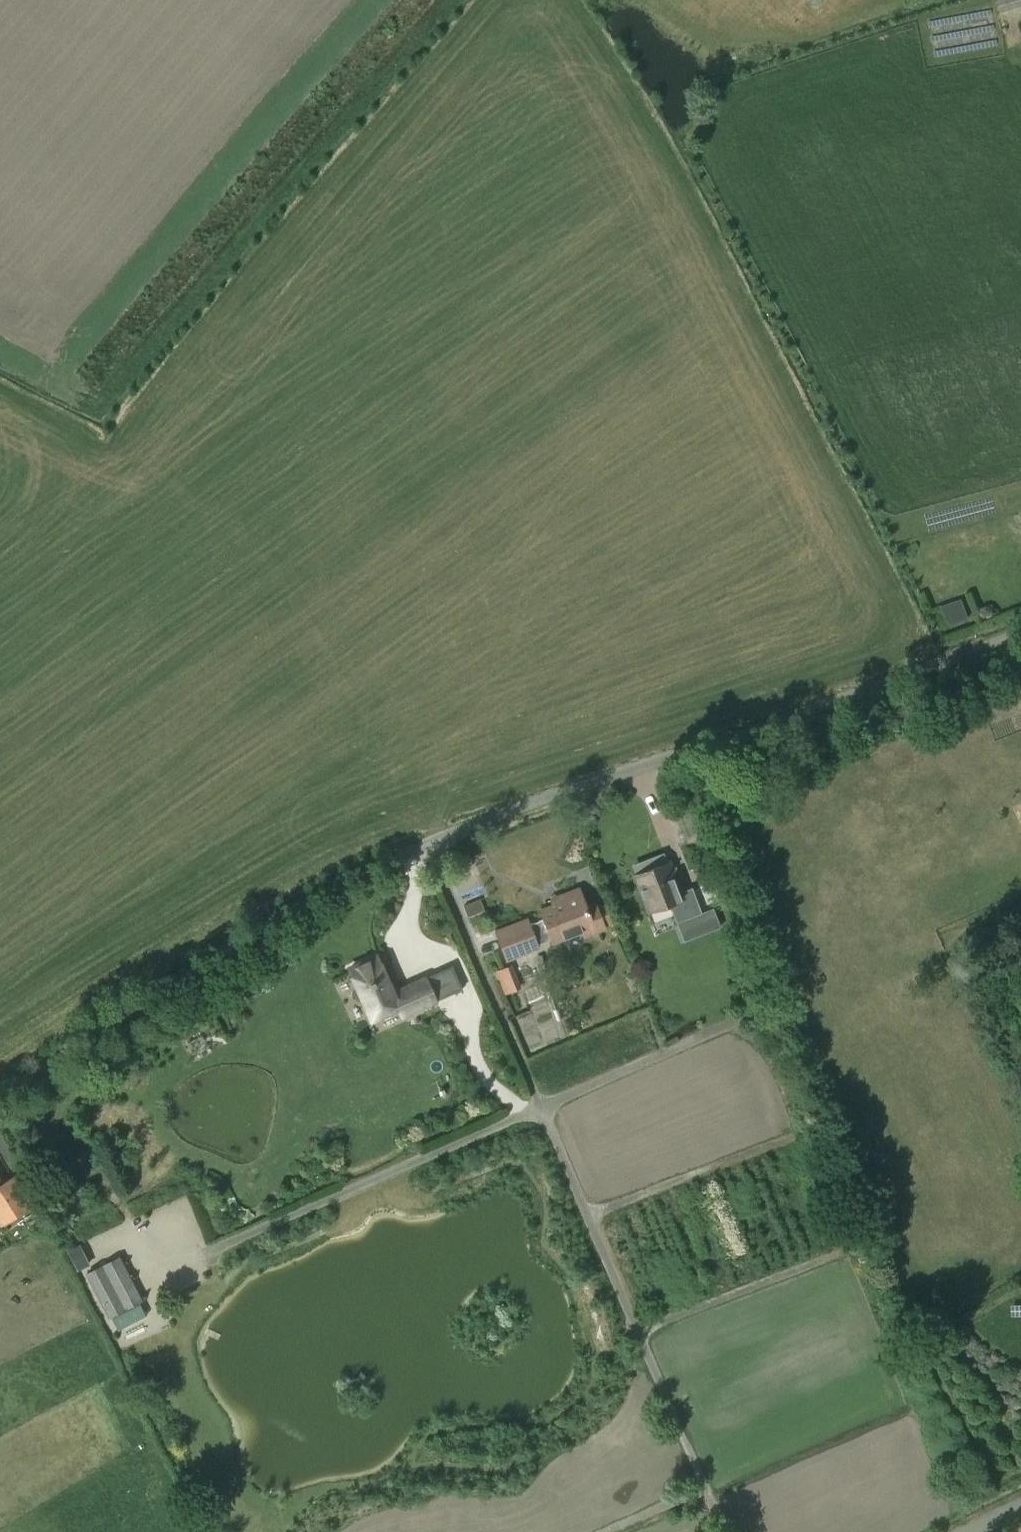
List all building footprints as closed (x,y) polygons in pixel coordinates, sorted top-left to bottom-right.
[(1020,6),(1020,0),(998,0),(1002,12),(1020,6)] [(967,614),(961,597),(941,604),(949,621),(967,614)] [(712,909),(702,913),(692,886),(680,891),(669,861),(668,861),(665,852),(633,863),(637,872),(636,873),(649,910),(670,903),(683,939),(719,927),(712,909)] [(527,918),(496,930),(507,959),(538,947),(534,937),(549,931),(553,941),(582,930),(584,935),(605,927),(604,923),(612,920),(604,901),(596,904),(595,901),(586,905),(579,886),(559,894),(559,896),(558,897),(556,903),(541,909),(544,918),(530,924),(527,918)] [(376,956),(348,968),(371,1018),(395,1008),(399,1016),(433,1001),(424,979),(392,993),(376,956)] [(29,1205),(11,1178),(0,1185),(0,1219),(2,1222),(29,1205)] [(30,1232),(45,1226),(41,1216),(26,1222),(30,1232)] [(75,1270),(84,1266),(78,1252),(70,1256),(73,1262),(71,1263),(75,1270)] [(107,1317),(142,1299),(119,1255),(85,1272),(107,1317)]
